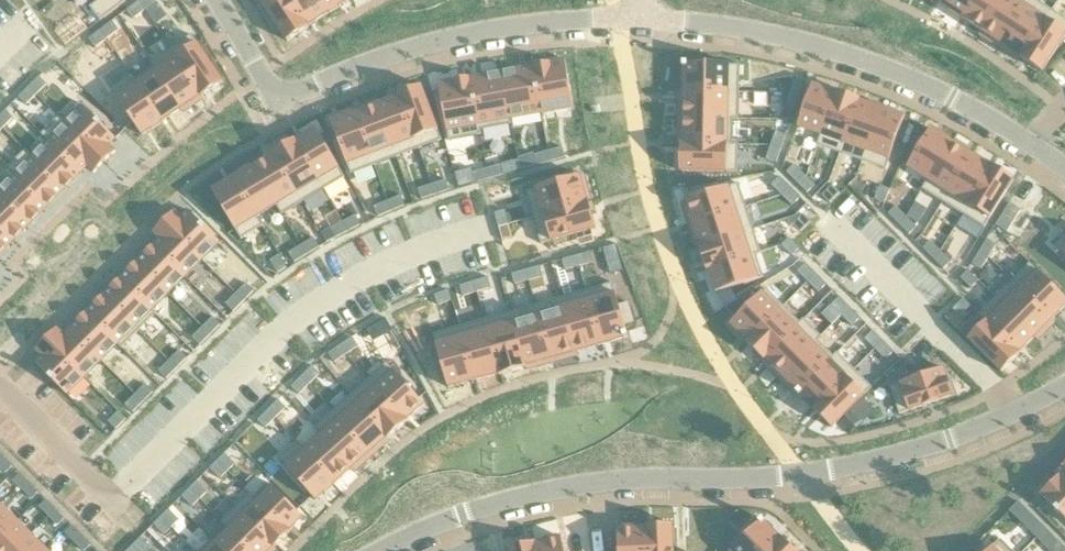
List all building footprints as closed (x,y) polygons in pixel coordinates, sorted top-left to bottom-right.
[(97,2),(90,7),(100,21),(127,2),(125,0),(96,0),(97,2)] [(139,2),(145,11),(157,2),(156,0),(141,0),(139,2)] [(262,2),(287,42),(309,28),(308,27),(290,0),(265,0),(262,2)] [(308,27),(328,14),(318,0),(290,0),(308,27)] [(328,14),(348,1),(348,0),(318,0),(328,14)] [(941,6),(962,19),(974,0),(945,0),(941,6)] [(962,19),(982,32),(1002,0),(974,0),(962,19)] [(982,32),(1002,45),(1031,0),(1002,0),(982,32)] [(1002,45),(1021,57),(1022,58),(1052,10),(1036,0),(1031,0),(1002,45)] [(139,2),(127,11),(134,19),(145,11),(139,2)] [(1020,58),(1042,72),(1064,37),(1064,19),(1052,10),(1022,58),(1021,57),(1020,58)] [(112,22),(101,31),(107,39),(119,30),(112,22)] [(101,31),(89,39),(96,48),(107,39),(101,31)] [(192,35),(171,49),(202,96),(201,96),(202,97),(224,83),(192,35)] [(171,49),(151,63),(153,67),(154,67),(183,109),(201,96),(202,96),(171,49)] [(565,60),(533,66),(542,113),(574,107),(565,60)] [(124,64),(104,78),(111,89),(142,136),(163,122),(135,80),(136,79),(133,75),(132,75),(124,64)] [(683,91),(683,92),(739,93),(740,65),(711,65),(702,64),(684,64),(683,91)] [(533,66),(502,72),(510,119),(511,119),(542,113),(533,66)] [(136,79),(135,80),(163,122),(182,109),(183,109),(154,67),(153,67),(136,79)] [(502,72),(471,77),(480,130),(481,130),(512,124),(511,119),(510,119),(502,72)] [(40,77),(29,87),(37,95),(47,85),(40,77)] [(471,77),(438,83),(449,141),(482,135),(481,130),(480,130),(471,77)] [(794,80),(790,93),(800,97),(804,83),(794,80)] [(813,85),(798,128),(820,136),(821,136),(836,93),(835,93),(813,85)] [(422,86),(397,95),(398,97),(399,96),(419,149),(442,140),(422,86)] [(29,87),(19,98),(27,105),(37,95),(29,87)] [(820,136),(817,146),(840,154),(859,101),(860,101),(860,100),(836,91),(835,93),(836,93),(821,136),(820,136)] [(683,92),(683,118),(734,119),(733,120),(739,120),(739,93),(683,92)] [(790,93),(785,107),(795,111),(800,97),(790,93)] [(398,97),(377,105),(397,157),(419,149),(399,96),(398,97)] [(859,101),(840,154),(863,162),(881,109),(860,101),(859,101)] [(64,120),(63,121),(105,163),(116,152),(109,146),(116,139),(102,125),(102,124),(99,121),(99,122),(80,103),(64,120)] [(377,105),(355,113),(374,166),(397,157),(377,105)] [(881,109),(863,162),(886,170),(905,117),(881,109)] [(0,117),(0,125),(3,129),(14,118),(6,110),(0,117)] [(355,113),(331,122),(351,174),(374,166),(355,113)] [(60,116),(42,135),(49,142),(50,141),(82,173),(88,167),(94,174),(105,163),(63,121),(64,120),(60,116)] [(682,143),(682,144),(733,145),(733,144),(733,120),(734,119),(683,118),(682,143)] [(296,141),(295,142),(324,190),(345,177),(316,129),(296,141)] [(931,129),(907,168),(927,181),(928,181),(952,142),(931,129)] [(776,132),(771,146),(781,150),(786,136),(776,132)] [(295,140),(273,153),(274,154),(303,202),(324,190),(295,142),(296,141),(295,140)] [(34,157),(33,158),(65,190),(82,173),(50,141),(49,142),(34,157)] [(927,181),(922,190),(943,203),(972,155),(952,142),(928,181),(927,181)] [(681,143),(680,172),(738,173),(738,144),(733,144),(733,145),(682,144),(682,143),(681,143)] [(771,146),(766,160),(776,163),(781,150),(771,146)] [(562,147),(548,151),(551,162),(565,158),(562,147)] [(26,150),(8,168),(15,176),(16,175),(48,207),(65,190),(33,158),(34,157),(26,150)] [(548,151),(534,155),(537,166),(551,162),(548,151)] [(274,154),(254,166),(277,205),(276,206),(282,215),(303,202),(274,154)] [(972,155),(943,203),(963,215),(993,167),(992,167),(972,155)] [(502,161),(488,165),(491,176),(505,172),(502,161)] [(795,163),(787,171),(798,181),(805,173),(795,163)] [(488,165),(474,169),(477,180),(491,176),(488,165)] [(963,215),(956,227),(977,240),(984,228),(1015,179),(993,165),(992,167),(993,167),(963,215)] [(254,166),(234,178),(257,217),(258,217),(276,206),(277,205),(254,166)] [(472,168),(455,173),(459,188),(476,183),(476,181),(473,173),(472,168)] [(805,173),(798,181),(808,191),(816,184),(805,173)] [(0,191),(0,192),(32,224),(48,207),(16,175),(15,176),(0,191)] [(580,176),(526,191),(533,218),(587,202),(587,201),(580,176)] [(234,178),(212,191),(241,239),(263,226),(258,217),(257,217),(234,178)] [(779,178),(772,185),(782,196),(790,188),(779,178)] [(446,180),(432,185),(436,195),(449,191),(446,180)] [(739,184),(686,201),(686,202),(693,225),(747,207),(739,184)] [(432,185),(418,189),(422,200),(436,195),(432,185)] [(833,185),(822,196),(830,203),(840,193),(833,185)] [(880,186),(875,199),(885,203),(890,190),(880,186)] [(790,188),(782,196),(792,206),(800,198),(790,188)] [(15,241),(32,224),(0,192),(0,226),(15,241)] [(401,196),(388,201),(392,211),(405,206),(401,196)] [(388,201),(374,207),(378,217),(392,211),(388,201)] [(587,202),(533,218),(541,244),(596,228),(591,211),(589,204),(588,201),(587,201),(587,202)] [(1010,202),(996,225),(1007,231),(1021,209),(1010,202)] [(747,207),(693,225),(700,246),(701,247),(754,230),(747,207)] [(896,207),(888,214),(899,225),(906,217),(896,207)] [(175,211),(164,222),(203,260),(220,243),(206,228),(203,225),(188,210),(181,217),(175,211)] [(505,210),(495,213),(499,228),(509,225),(505,210)] [(804,214),(793,225),(801,232),(811,222),(804,214)] [(356,216),(343,222),(348,232),(361,225),(356,216)] [(906,217),(899,225),(909,235),(916,227),(906,217)] [(164,222),(154,232),(160,238),(154,245),(186,277),(203,260),(164,222)] [(343,222),(330,229),(335,239),(348,232),(343,222)] [(509,225),(499,228),(503,241),(513,238),(509,225)] [(15,241),(0,226),(0,255),(15,241)] [(700,246),(699,247),(707,271),(708,271),(708,270),(756,254),(757,255),(762,253),(754,230),(701,247),(700,246)] [(1055,246),(1064,256),(1064,236),(1055,246)] [(789,238),(782,246),(792,256),(800,249),(789,238)] [(987,238),(980,250),(989,256),(996,243),(987,238)] [(314,239),(302,246),(307,255),(319,248),(314,239)] [(931,241),(923,249),(933,259),(941,251),(931,241)] [(154,245),(137,261),(169,294),(186,277),(154,245)] [(616,245),(603,249),(606,259),(608,266),(621,262),(619,256),(616,245)] [(302,246),(289,253),(295,263),(307,255),(302,246)] [(980,250),(972,263),(981,269),(989,256),(980,250)] [(941,251),(933,259),(944,269),(951,262),(941,251)] [(591,252),(577,256),(580,266),(594,262),(591,252)] [(756,254),(708,270),(708,271),(716,293),(764,278),(757,255),(756,254)] [(279,255),(270,260),(278,273),(287,267),(282,259),(279,255)] [(577,256),(563,260),(566,270),(580,266),(577,256)] [(137,261),(120,278),(152,311),(153,310),(169,294),(137,261)] [(1012,281),(1052,321),(1052,320),(1064,307),(1064,299),(1030,263),(1012,281)] [(805,264),(798,272),(808,282),(816,275),(805,264)] [(540,266),(526,270),(529,281),(543,277),(540,266)] [(526,270),(512,274),(515,285),(529,281),(526,270)] [(968,271),(961,278),(971,289),(979,281),(968,271)] [(488,274),(474,279),(477,289),(492,285),(488,274)] [(816,275),(808,282),(819,293),(826,285),(816,275)] [(120,278),(103,295),(139,331),(157,313),(153,310),(152,311),(120,278)] [(474,279),(460,283),(463,293),(477,289),(474,279)] [(1012,281),(995,298),(1035,337),(1052,321),(1012,281)] [(613,283),(586,290),(602,344),(628,337),(624,324),(634,322),(629,303),(619,306),(613,283)] [(247,284),(236,294),(244,301),(254,291),(247,284)] [(766,289),(730,325),(747,342),(748,343),(784,307),(766,289)] [(448,290),(435,296),(438,306),(452,300),(448,290)] [(586,290),(561,298),(576,352),(577,351),(602,344),(586,290)] [(236,294),(226,305),(234,312),(244,301),(236,294)] [(103,295),(86,312),(119,344),(118,345),(122,349),(139,331),(103,295)] [(561,298),(536,305),(551,359),(576,352),(561,298)] [(839,298),(831,306),(842,316),(849,308),(839,298)] [(995,298),(978,315),(985,323),(986,322),(1018,354),(1019,353),(1035,338),(1035,337),(995,298)] [(963,299),(953,310),(960,317),(971,307),(963,299)] [(536,305),(510,312),(525,366),(526,366),(551,359),(536,305)] [(747,342),(746,343),(764,361),(766,360),(765,359),(801,323),(800,323),(784,307),(748,343),(747,342)] [(849,308),(842,316),(852,326),(860,319),(849,308)] [(86,312),(70,329),(102,361),(118,345),(119,344),(86,312)] [(510,312),(485,319),(500,373),(499,374),(499,375),(527,367),(526,366),(525,366),(510,312)] [(213,317),(203,328),(210,335),(221,325),(213,317)] [(485,319),(459,326),(475,380),(499,374),(500,373),(485,319)] [(801,323),(765,359),(766,360),(782,376),(818,340),(818,341),(822,337),(804,319),(800,323),(801,323)] [(985,323),(968,340),(1002,373),(1020,354),(1019,353),(1018,354),(986,322),(985,323)] [(459,326),(433,334),(448,388),(475,380),(459,326)] [(203,328),(193,338),(200,346),(210,335),(203,328)] [(57,329),(47,339),(85,378),(102,361),(70,329),(64,335),(57,329)] [(873,332),(865,339),(875,350),(883,342),(873,332)] [(353,338),(341,346),(347,355),(359,347),(353,338)] [(42,356),(35,363),(50,378),(53,381),(68,395),(85,378),(47,339),(36,350),(42,356)] [(818,340),(782,376),(798,392),(798,393),(834,357),(834,356),(818,341),(818,340)] [(883,342),(875,350),(886,360),(893,352),(883,342)] [(341,346),(328,354),(334,363),(347,355),(341,346)] [(180,351),(169,361),(177,369),(187,358),(180,351)] [(798,392),(797,393),(814,411),(855,370),(837,352),(834,356),(834,357),(798,393),(798,392)] [(169,361),(159,372),(167,379),(177,369),(169,361)] [(387,363),(368,379),(406,421),(424,405),(387,363)] [(312,367),(302,377),(310,385),(320,374),(312,367)] [(914,379),(890,387),(899,414),(923,406),(923,407),(940,401),(940,400),(954,395),(948,378),(947,378),(944,369),(930,374),(928,370),(913,375),(914,379)] [(855,370),(814,411),(832,428),(839,421),(846,414),(858,402),(872,388),(855,370)] [(302,377),(292,387),(299,395),(310,385),(302,377)] [(368,379),(351,395),(388,437),(387,438),(388,439),(407,422),(406,421),(368,379)] [(146,385),(136,395),(143,402),(154,392),(146,385)] [(136,395),(126,405),(133,413),(143,402),(136,395)] [(351,395),(333,411),(370,453),(387,438),(388,437),(351,395)] [(279,400),(268,411),(276,418),(286,408),(279,400)] [(846,414),(839,421),(851,434),(871,414),(858,402),(846,414)] [(268,411),(258,421),(266,428),(276,418),(268,411)] [(333,411),(314,427),(321,435),(322,435),(352,469),(370,453),(333,411)] [(119,412),(109,422),(116,430),(127,419),(119,412)] [(305,450),(304,450),(334,484),(352,469),(322,435),(321,435),(305,450)] [(298,442),(279,459),(316,501),(334,484),(304,450),(305,450),(298,442)] [(225,454),(218,461),(228,472),(236,464),(225,454)] [(0,461),(0,467),(7,473),(13,467),(3,457),(0,461)] [(218,461),(210,469),(221,479),(228,472),(218,461)] [(1054,475),(1058,478),(1059,477),(1064,484),(1064,464),(1054,475)] [(20,474),(14,480),(23,490),(30,484),(20,474)] [(1041,495),(1055,509),(1054,510),(1059,515),(1060,514),(1064,519),(1064,484),(1059,477),(1058,478),(1051,485),(1048,485),(1043,491),(1043,493),(1041,495)] [(197,482),(190,489),(200,500),(208,492),(197,482)] [(255,497),(254,497),(288,532),(289,531),(303,517),(269,483),(255,497)] [(30,484),(23,490),(33,499),(39,493),(30,484)] [(190,489),(182,497),(193,507),(200,500),(190,489)] [(251,493),(236,508),(274,546),(274,547),(275,548),(290,532),(289,531),(288,532),(254,497),(255,497),(251,493)] [(46,500),(40,507),(49,516),(56,510),(46,500)] [(0,513),(0,539),(18,521),(5,508),(0,513)] [(221,522),(229,530),(229,529),(251,550),(270,550),(274,547),(274,546),(236,508),(221,522)] [(56,510),(49,516),(59,525),(65,519),(56,510)] [(169,510),(162,517),(172,528),(179,520),(169,510)] [(162,517),(154,525),(165,535),(172,528),(162,517)] [(731,550),(770,550),(782,539),(781,538),(762,520),(754,528),(751,526),(739,537),(742,540),(731,550)] [(0,539),(0,550),(14,550),(31,534),(18,521),(0,539)] [(1040,523),(1031,532),(1037,538),(1046,529),(1040,523)] [(644,526),(644,527),(645,527),(647,550),(674,550),(673,525),(644,526)] [(72,527),(66,533),(75,542),(82,536),(72,527)] [(645,527),(644,527),(618,529),(619,550),(647,550),(645,527)] [(215,543),(223,550),(251,550),(229,529),(229,530),(216,542),(215,543)] [(1046,529),(1037,538),(1043,545),(1052,535),(1046,529)] [(14,550),(40,550),(44,547),(31,534),(14,550)] [(75,542),(84,550),(85,550),(91,545),(82,536),(75,542)] [(535,544),(537,550),(565,550),(562,537),(536,543),(535,544)] [(770,550),(796,550),(782,537),(781,538),(782,539),(770,550)] [(134,545),(139,550),(148,550),(151,548),(141,538),(134,545)] [(200,550),(223,550),(215,543),(216,542),(213,539),(200,550)] [(989,550),(1012,550),(1001,539),(989,550)] [(535,544),(536,543),(536,542),(508,549),(509,550),(537,550),(535,544)]
